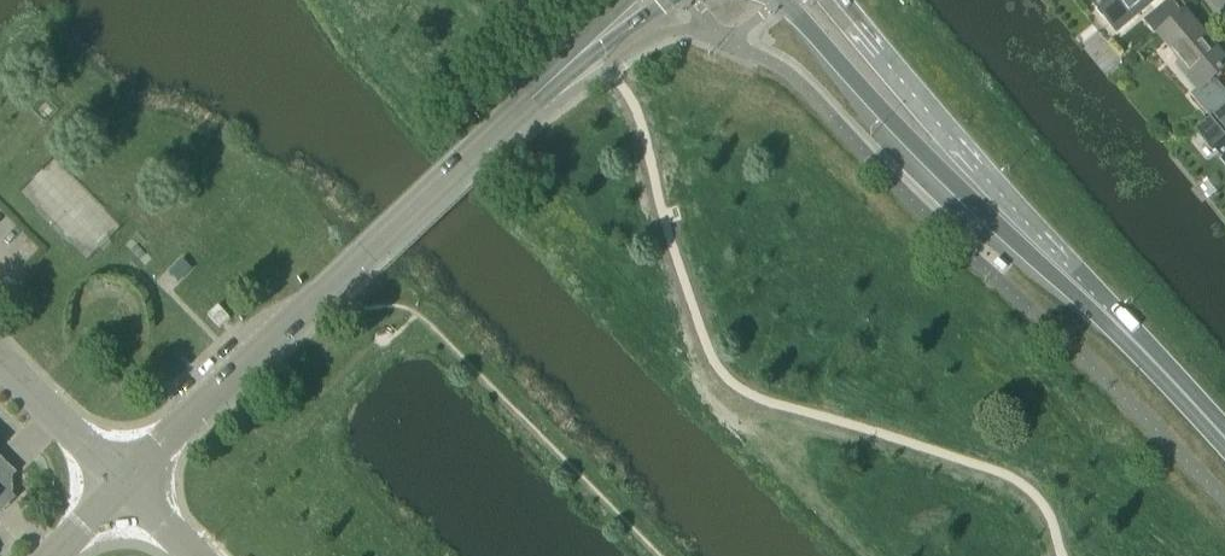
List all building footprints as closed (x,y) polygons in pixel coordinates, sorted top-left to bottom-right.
[(1113,26),(1144,0),(1092,0),(1113,26)] [(1184,13),(1173,0),(1170,0),(1146,20),(1159,35),(1184,13)] [(1224,105),(1224,93),(1213,78),(1224,68),(1224,62),(1184,13),(1159,35),(1201,86),(1190,95),(1209,119),(1224,105)] [(1193,132),(1210,152),(1215,148),(1224,160),(1224,105),(1209,119),(1193,132)] [(207,316),(210,319),(219,329),(229,319),(218,307),(207,316)]
